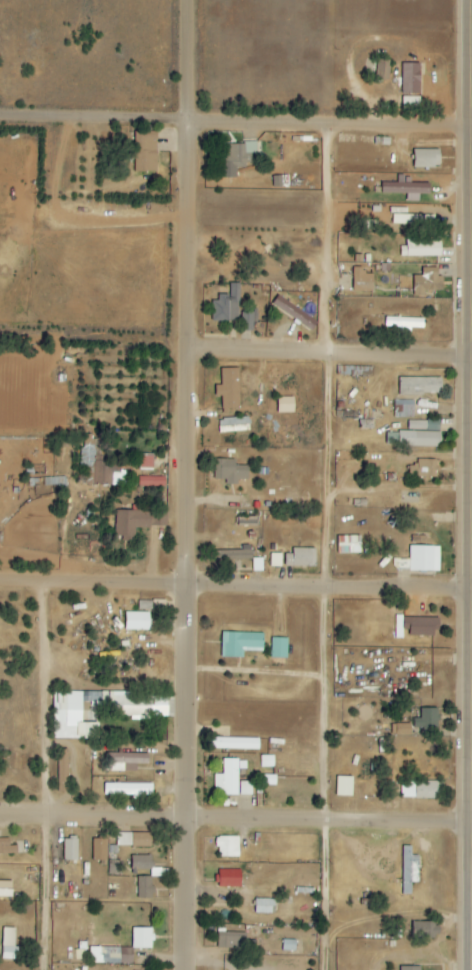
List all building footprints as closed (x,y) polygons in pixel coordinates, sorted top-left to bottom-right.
[(391,60),(377,60),(376,79),(390,79),(391,60)] [(402,93),(420,93),(421,63),(403,63),(402,93)] [(157,132),(135,132),(134,172),(157,172),(157,132)] [(237,178),(237,166),(254,165),(253,153),(258,153),(257,142),(225,144),(225,165),(221,165),(221,179),(237,178)] [(440,150),(414,149),(414,167),(440,168),(440,150)] [(430,195),(430,183),(411,183),(411,175),(398,175),(398,182),(382,182),(382,194),(407,193),(407,202),(419,201),(419,195),(430,195)] [(407,208),(392,208),(392,224),(421,225),(421,230),(434,231),(434,215),(407,215),(407,208)] [(401,257),(441,256),(441,238),(406,239),(406,247),(400,247),(401,257)] [(373,274),(365,274),(365,267),(354,267),(353,292),(373,292),(373,274)] [(414,275),(414,296),(425,295),(425,291),(443,290),(443,276),(438,276),(438,268),(422,268),(422,275),(414,275)] [(240,283),(230,283),(230,295),(214,294),(214,321),(239,321),(240,283)] [(272,304),(312,331),(318,323),(278,295),(272,304)] [(253,311),(243,311),(242,331),(253,331),(253,311)] [(399,332),(410,333),(411,327),(423,328),(424,318),(386,318),(385,326),(400,327),(399,332)] [(239,369),(221,369),(222,385),(215,385),(215,396),(222,396),(222,409),(240,408),(239,369)] [(399,395),(442,394),(442,377),(399,378),(399,395)] [(277,413),(294,413),(294,397),(278,397),(277,413)] [(414,401),(394,401),(395,418),(414,418),(414,401)] [(219,432),(249,431),(249,418),(219,418),(219,432)] [(409,430),(440,429),(440,421),(409,422),(409,430)] [(441,433),(387,431),(386,446),(441,447),(441,433)] [(125,486),(126,467),(94,466),(95,437),(82,436),(81,466),(90,467),(90,475),(86,474),(86,485),(125,486)] [(215,480),(227,480),(227,485),(238,485),(238,480),(248,480),(248,467),(236,466),(236,460),(215,460),(215,480)] [(440,478),(440,460),(418,460),(418,467),(409,467),(409,478),(440,478)] [(165,487),(165,477),(139,477),(139,488),(165,487)] [(167,527),(167,512),(116,511),(116,541),(135,541),(135,527),(167,527)] [(337,537),(337,554),(361,554),(361,536),(337,537)] [(440,547),(410,546),(409,572),(440,572),(440,547)] [(293,554),(285,554),(285,565),(316,566),(316,549),(293,548),(293,554)] [(214,551),(214,562),(252,561),(252,550),(214,551)] [(281,567),(282,554),(270,554),(270,567),(281,567)] [(149,613),(125,613),(126,631),(150,630),(149,613)] [(264,634),(222,633),(221,658),(243,659),(244,652),(263,652),(264,634)] [(287,659),(288,639),(271,638),(271,659),(287,659)] [(53,739),(98,739),(98,723),(82,723),(82,706),(115,706),(115,717),(132,717),(132,719),(168,719),(168,696),(130,696),(130,692),(53,692),(53,739)] [(439,728),(438,708),(420,709),(421,719),(414,719),(414,729),(439,728)] [(411,724),(395,724),(395,735),(411,735),(411,724)] [(259,750),(259,739),(211,738),(211,749),(259,750)] [(68,750),(58,750),(59,793),(68,793),(68,750)] [(148,764),(149,754),(106,753),(106,771),(137,772),(137,764),(148,764)] [(214,775),(214,791),(223,791),(223,796),(238,796),(238,769),(247,769),(247,760),(223,760),(223,775),(214,775)] [(354,777),(337,777),(336,796),(353,797),(354,777)] [(402,781),(401,798),(442,799),(442,782),(402,781)] [(104,796),(139,796),(152,796),(152,784),(104,784),(104,796)] [(365,798),(365,784),(355,784),(354,797),(365,798)] [(117,846),(151,847),(152,833),(117,832),(117,846)] [(239,857),(239,836),(217,836),(217,857),(239,857)] [(0,838),(0,854),(17,854),(17,846),(10,846),(9,838),(0,838)] [(64,860),(78,860),(78,838),(64,839),(64,860)] [(107,860),(107,838),(92,839),(93,860),(107,860)] [(419,883),(419,856),(412,855),(412,846),(403,846),(402,894),(411,894),(411,882),(419,883)] [(152,856),(132,856),(132,869),(152,869),(152,856)] [(241,869),(217,870),(217,887),(241,887),(241,869)] [(152,877),(138,876),(138,898),(152,898),(152,877)] [(12,881),(0,881),(0,897),(12,897),(12,881)] [(275,914),(275,899),(255,899),(255,913),(275,914)] [(413,937),(441,937),(440,916),(425,916),(425,921),(413,921),(413,937)] [(17,927),(3,927),(2,959),(16,959),(17,927)] [(131,949),(151,949),(151,928),(131,928),(131,949)] [(133,963),(133,948),(90,947),(90,963),(133,963)]
